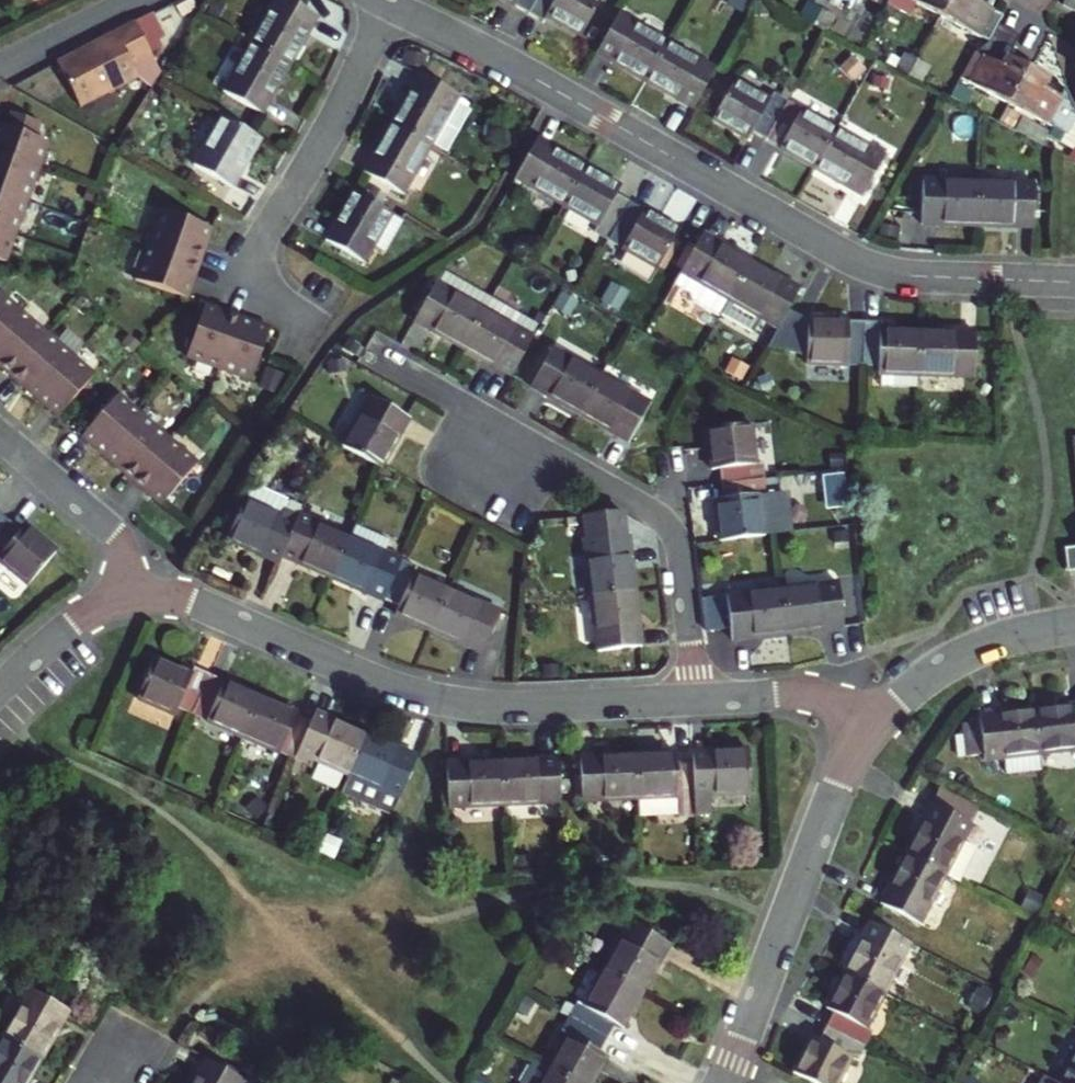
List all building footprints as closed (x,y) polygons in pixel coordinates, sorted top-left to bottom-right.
[(251,45),(288,66),(315,17),(285,0),(276,0),(251,45)] [(530,13),(537,0),(506,0),(530,13)] [(530,13),(543,20),(546,15),(580,33),(598,0),(537,0),(530,13)] [(831,0),(825,0),(821,7),(813,23),(828,31),(841,5),(831,0)] [(887,3),(898,9),(903,0),(888,0),(887,3)] [(949,0),(909,0),(940,17),(949,0)] [(940,17),(987,41),(989,40),(995,29),(1002,15),(976,1),(976,0),(949,0),(940,17)] [(1062,4),(1074,11),(1074,0),(1064,0),(1062,4)] [(810,1),(801,17),(813,23),(821,7),(810,1)] [(618,14),(597,52),(647,80),(668,42),(618,14)] [(77,110),(136,77),(129,65),(147,56),(141,45),(158,36),(147,15),(52,65),(77,110)] [(975,50),(961,76),(1008,102),(1027,68),(1007,57),(1002,65),(997,62),(1010,38),(995,29),(989,40),(987,41),(975,50)] [(668,42),(647,80),(694,107),(716,70),(668,42)] [(251,45),(224,93),(261,113),(288,66),(251,45)] [(909,74),(918,58),(906,51),(897,68),(909,74)] [(158,75),(147,56),(129,65),(136,77),(150,88),(155,80),(158,75)] [(931,65),(918,58),(909,74),(922,81),(931,65)] [(1008,102),(1053,126),(1049,132),(1062,139),(1074,146),(1074,106),(1074,105),(1067,86),(1061,97),(1043,87),(1048,79),(1027,68),(1008,102)] [(433,148),(449,158),(477,109),(423,78),(394,126),(433,148)] [(753,133),(766,140),(787,103),(773,95),(770,100),(735,81),(713,119),(749,139),(753,133)] [(974,90),(959,81),(951,96),(966,104),(974,90)] [(836,130),(787,103),(766,140),(815,168),(836,130)] [(3,267),(13,241),(25,208),(37,174),(46,148),(34,144),(39,129),(8,118),(3,133),(0,132),(0,266),(3,267)] [(260,140),(222,118),(194,166),(233,188),(260,140)] [(433,148),(394,126),(367,172),(405,194),(433,148)] [(884,158),(836,130),(815,168),(863,195),(884,158)] [(563,207),(585,169),(537,141),(515,180),(563,207)] [(585,169),(563,207),(598,226),(594,233),(609,241),(630,203),(616,195),(620,188),(585,169)] [(978,181),(923,180),(922,223),(977,225),(978,181)] [(1033,183),(978,181),(977,225),(1032,226),(1033,183)] [(404,221),(354,193),(326,241),(365,263),(374,246),(386,253),(404,221)] [(630,203),(609,241),(657,268),(678,230),(630,203)] [(209,235),(157,217),(145,251),(133,286),(184,305),(197,270),(209,235)] [(701,235),(680,273),(673,285),(692,296),(694,303),(720,318),(729,301),(751,263),(701,235)] [(751,263),(729,301),(778,329),(788,311),(799,291),(751,263)] [(493,297),(443,269),(435,282),(485,310),(493,297)] [(485,310),(435,282),(414,320),(464,348),(485,310)] [(541,324),(493,297),(485,310),(534,337),(541,324)] [(57,424),(93,382),(71,363),(45,340),(19,317),(0,301),(0,374),(57,424)] [(485,310),(464,348),(513,376),(534,337),(485,310)] [(235,323),(203,311),(184,363),(216,375),(249,386),(268,335),(235,323)] [(805,364),(864,365),(865,322),(806,320),(788,311),(778,329),(766,350),(805,350),(805,364)] [(879,374),(920,375),(921,332),(881,331),(881,322),(865,322),(864,365),(879,366),(879,374)] [(975,334),(921,332),(920,375),(974,377),(975,334)] [(601,375),(553,348),(532,385),(581,412),(601,375)] [(345,359),(327,362),(329,374),(347,371),(345,359)] [(650,403),(601,375),(581,412),(629,440),(650,403)] [(370,398),(342,446),(381,468),(408,420),(370,398)] [(167,446),(115,401),(79,442),(101,461),(131,488),(159,512),(195,470),(167,446)] [(721,468),(722,483),(764,479),(763,463),(755,464),(751,425),(708,430),(712,469),(721,468)] [(827,473),(831,506),(850,504),(847,471),(827,473)] [(716,501),(720,540),(776,534),(781,534),(776,493),(766,495),(764,479),(722,483),(724,500),(716,501)] [(266,547),(281,554),(299,515),(285,508),(287,503),(254,488),(248,502),(245,501),(227,540),(262,556),(266,547)] [(0,512),(0,530),(9,520),(0,512)] [(281,554),(333,577),(350,538),(299,515),(281,554)] [(9,520),(0,530),(0,561),(28,584),(55,551),(25,526),(21,530),(9,520)] [(585,540),(591,596),(634,591),(627,535),(585,540)] [(402,561),(350,538),(333,577),(385,600),(402,561)] [(266,547),(262,556),(277,562),(281,554),(266,547)] [(1065,550),(1068,570),(1074,569),(1074,548),(1065,550)] [(431,630),(449,590),(414,574),(417,568),(402,561),(385,600),(399,607),(396,614),(431,630)] [(783,590),(788,632),(843,626),(838,583),(783,590)] [(501,614),(449,590),(431,630),(483,653),(501,614)] [(732,639),(788,632),(783,590),(727,596),(732,639)] [(641,646),(634,591),(591,596),(598,651),(641,646)] [(177,710),(191,716),(209,675),(195,669),(192,676),(154,660),(137,700),(174,716),(177,710)] [(261,698),(209,675),(191,716),(243,738),(261,698)] [(312,719),(261,698),(243,738),(294,760),(312,719)] [(1035,712),(1040,753),(1074,750),(1074,707),(1035,712)] [(962,727),(963,740),(965,755),(965,760),(983,758),(984,761),(1002,759),(1004,776),(1042,772),(1040,753),(1035,712),(980,718),(981,725),(962,727)] [(327,726),(312,719),(294,760),(309,767),(312,760),(348,775),(365,736),(329,720),(327,726)] [(417,758),(365,736),(348,775),(341,791),(392,815),(417,758)] [(965,755),(963,740),(955,741),(957,757),(965,755)] [(709,760),(693,761),(694,804),(695,817),(713,816),(712,795),(750,793),(748,751),(709,753),(709,760)] [(709,760),(709,753),(692,753),(693,761),(709,760)] [(636,756),(638,800),(638,815),(682,813),(682,817),(695,817),(694,804),(693,761),(676,762),(676,754),(636,756)] [(638,800),(636,756),(581,758),(583,802),(638,800)] [(557,760),(503,762),(505,806),(560,803),(557,760)] [(503,762),(446,764),(448,809),(505,806),(503,762)] [(971,824),(933,804),(907,854),(946,874),(960,881),(978,847),(968,841),(967,844),(962,842),(971,824)] [(920,923),(946,874),(907,854),(882,904),(920,923)] [(884,994),(910,943),(872,923),(845,974),(884,994)] [(631,924),(603,974),(641,995),(669,945),(631,924)] [(577,1004),(569,1018),(607,1040),(615,1027),(621,1030),(641,995),(603,974),(583,1008),(577,1004)] [(835,1013),(828,1027),(866,1046),(873,1032),(867,1029),(884,994),(845,974),(827,1009),(835,1013)] [(29,989),(2,1037),(41,1059),(68,1011),(29,989)] [(549,1071),(569,1082),(592,1082),(605,1058),(599,1055),(607,1040),(569,1018),(560,1033),(568,1038),(549,1071)] [(828,1027),(820,1042),(812,1037),(793,1073),(812,1082),(839,1082),(851,1058),(858,1062),(866,1046),(828,1027)] [(41,1059),(2,1037),(0,1042),(0,1082),(27,1082),(41,1059)] [(1062,1082),(1074,1082),(1074,1058),(1062,1082)] [(193,1082),(243,1082),(244,1080),(207,1059),(193,1082)] [(543,1082),(546,1082),(569,1082),(549,1071),(535,1063),(529,1074),(543,1082)] [(543,1082),(529,1074),(524,1082),(546,1082),(543,1082)]
